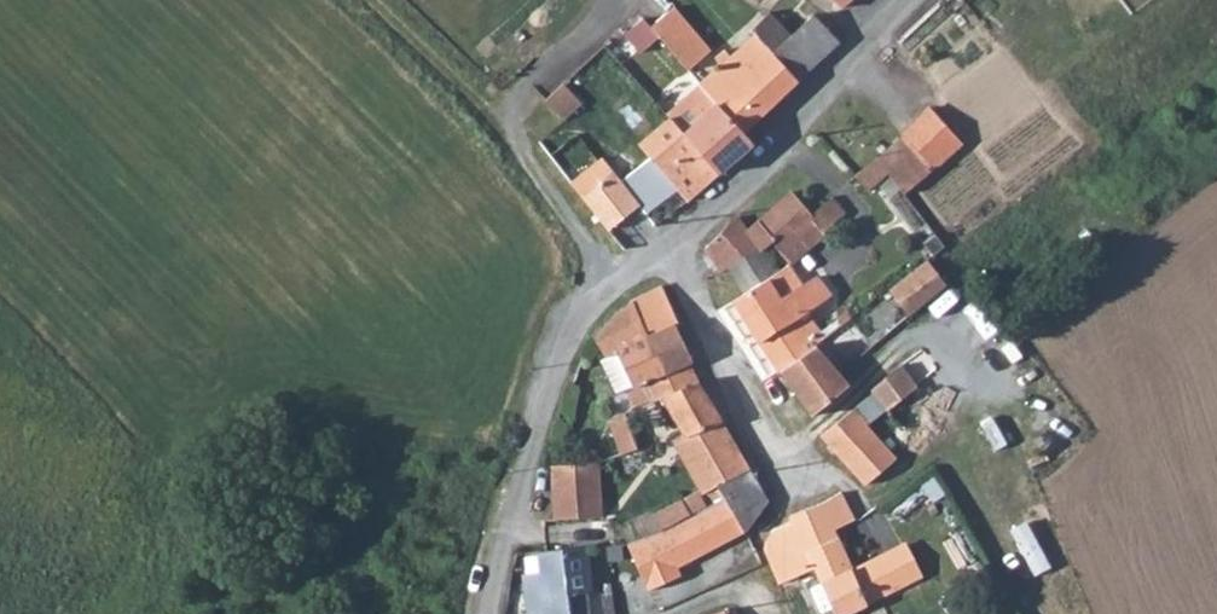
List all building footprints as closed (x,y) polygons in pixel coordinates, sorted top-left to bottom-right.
[(840,8),(848,0),(832,0),(840,8)] [(705,45),(666,3),(644,27),(681,68),(705,45)] [(814,16),(771,56),(796,82),(839,44),(814,16)] [(752,73),(738,58),(726,68),(709,83),(724,100),(717,108),(738,135),(744,130),(796,82),(771,56),(752,73)] [(702,92),(669,121),(672,125),(722,180),(759,145),(744,130),(738,135),(717,108),(702,92)] [(909,143),(934,169),(964,145),(935,113),(903,136),(909,143)] [(672,125),(638,152),(693,207),(722,180),(672,125)] [(859,173),(876,190),(890,179),(903,195),(934,169),(909,143),(879,164),(875,160),(859,173)] [(592,166),(567,188),(611,235),(637,214),(592,166)] [(816,225),(824,233),(846,214),(831,197),(811,215),(791,196),(749,230),(764,248),(770,244),(779,254),(816,225)] [(724,273),(731,268),(759,251),(764,248),(749,230),(739,220),(706,248),(724,273)] [(731,268),(747,291),(774,273),(759,251),(731,268)] [(927,261),(889,289),(908,315),(946,285),(927,261)] [(774,273),(747,291),(735,299),(779,372),(807,350),(805,345),(819,334),(804,313),(827,298),(812,278),(803,285),(787,264),(774,273)] [(677,331),(679,330),(670,311),(660,290),(631,305),(648,343),(677,331)] [(618,354),(648,343),(631,305),(622,311),(595,337),(609,359),(618,354)] [(690,360),(677,331),(648,343),(661,373),(690,360)] [(661,373),(648,343),(618,354),(632,388),(639,386),(661,373)] [(807,350),(779,372),(808,415),(845,381),(814,345),(807,350)] [(870,389),(896,366),(884,351),(856,372),(870,389)] [(700,380),(690,360),(661,373),(639,386),(647,400),(656,418),(674,411),(682,434),(673,438),(707,506),(730,495),(723,482),(747,470),(711,401),(717,398),(707,377),(700,380)] [(915,388),(896,366),(870,389),(886,410),(915,388)] [(942,422),(915,388),(886,410),(913,444),(942,422)] [(846,401),(814,430),(865,485),(893,461),(867,424),(846,401)] [(623,452),(640,445),(627,410),(609,417),(623,452)] [(592,464),(553,467),(541,518),(598,516),(592,464)] [(764,506),(747,470),(723,482),(730,495),(747,527),(764,506)] [(747,527),(730,495),(707,506),(658,533),(625,543),(648,591),(678,577),(673,568),(749,531),(747,527)] [(839,497),(820,505),(832,533),(851,524),(839,497)] [(832,533),(820,505),(792,518),(792,522),(770,533),(767,542),(761,545),(779,584),(813,571),(843,558),(832,533)] [(813,571),(833,613),(851,613),(924,578),(903,541),(848,569),(843,558),(813,571)] [(538,577),(527,577),(520,608),(524,605),(564,597),(583,595),(580,552),(541,553),(538,577)] [(524,605),(525,613),(566,613),(564,597),(524,605)]
